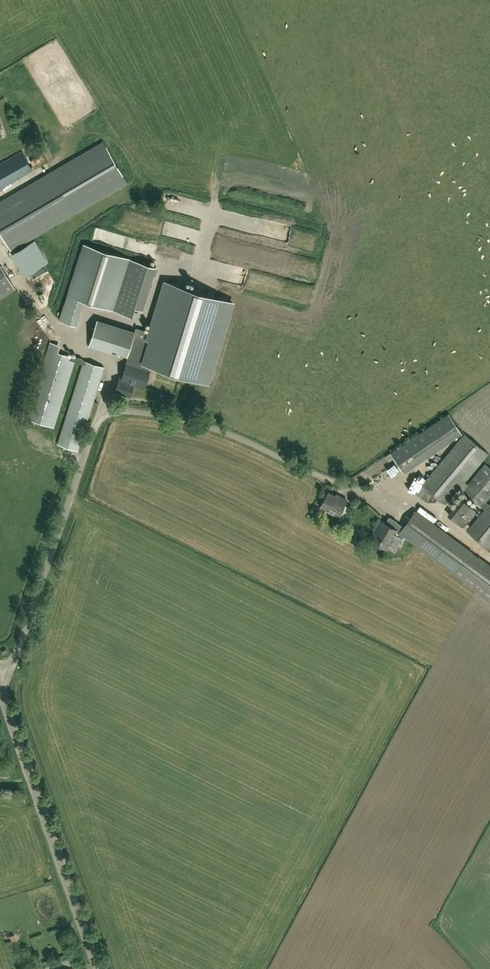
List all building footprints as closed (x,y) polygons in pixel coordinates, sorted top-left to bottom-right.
[(103,141),(0,201),(0,232),(10,250),(128,183),(103,141)] [(32,170),(22,151),(0,163),(0,188),(32,170)] [(83,244),(59,320),(75,325),(83,300),(130,314),(132,305),(141,307),(154,265),(83,244)] [(38,273),(51,267),(46,255),(32,261),(38,273)] [(0,265),(0,297),(14,288),(0,265)] [(32,294),(44,292),(41,278),(30,280),(32,294)] [(96,321),(88,346),(119,356),(120,352),(127,354),(127,357),(128,357),(137,360),(135,366),(126,363),(122,379),(119,378),(115,391),(131,396),(135,383),(145,387),(150,371),(147,369),(148,364),(188,376),(210,383),(235,302),(213,296),(165,281),(149,331),(136,327),(134,333),(96,321)] [(74,361),(83,364),(58,444),(77,450),(104,367),(84,360),(81,358),(79,357),(76,357),(58,352),(60,346),(50,343),(26,418),(54,427),(74,361)] [(394,458),(401,469),(460,430),(449,413),(385,456),(388,461),(394,458)] [(489,548),(489,503),(489,504),(486,501),(489,496),(489,467),(485,463),(467,484),(464,482),(488,453),(464,433),(422,484),(421,484),(416,493),(425,501),(435,502),(438,498),(445,504),(459,487),(485,509),(467,530),(489,549),(489,548)] [(338,516),(347,499),(340,495),(339,496),(328,491),(320,507),(338,516)] [(462,527),(476,510),(464,500),(460,497),(446,513),(462,527)] [(401,531),(405,534),(489,597),(489,566),(416,511),(404,527),(401,531)] [(381,520),(370,539),(386,548),(390,542),(398,547),(405,534),(401,531),(404,527),(396,521),(392,526),(386,522),(381,520)]
